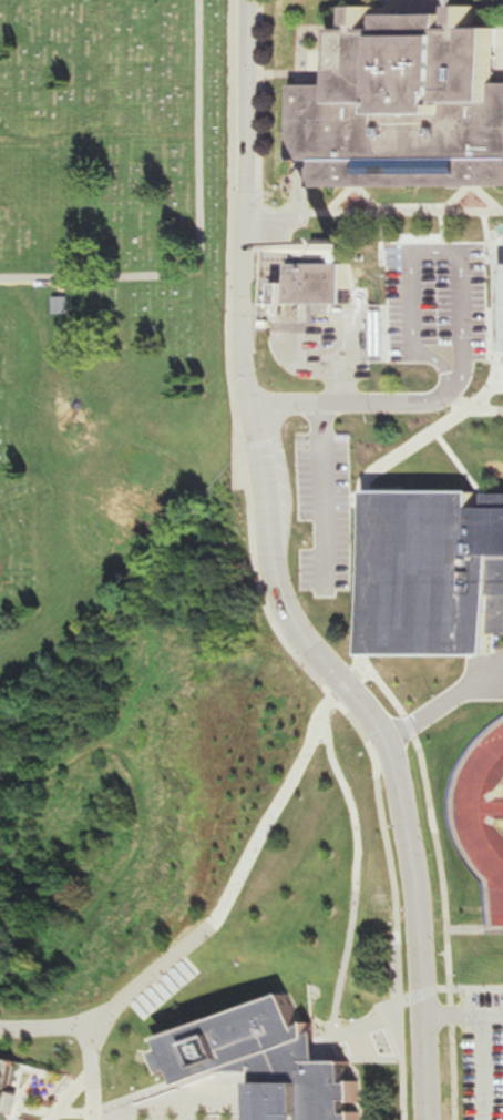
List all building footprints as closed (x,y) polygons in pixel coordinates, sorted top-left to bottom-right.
[(489,28),(502,27),(502,183),(479,184),(360,187),(321,189),(321,162),(300,162),(298,85),(341,83),(340,29),(368,28),(367,6),(383,6),(383,29),(396,29),(396,16),(456,14),(458,28),(473,27),(472,6),(489,4),(489,28)] [(291,304),(362,304),(362,264),(357,264),(357,255),(349,255),(349,252),(342,252),(342,251),(300,251),(300,283),(291,283),(291,304)] [(74,314),(74,298),(60,298),(60,314),(74,314)] [(479,493),(479,478),(342,479),(342,620),(473,620),(473,595),(502,595),(502,493),(479,493)] [(366,1117),(366,1119),(260,1119),(259,1077),(234,1076),(195,1089),(188,1073),(183,1076),(175,1057),(183,1052),(179,1043),(302,998),(305,997),(315,1029),(324,1026),(324,1038),(332,1036),(333,1065),(357,1065),(357,1083),(367,1083),(367,1103),(357,1103),(357,1117),(366,1117)]
